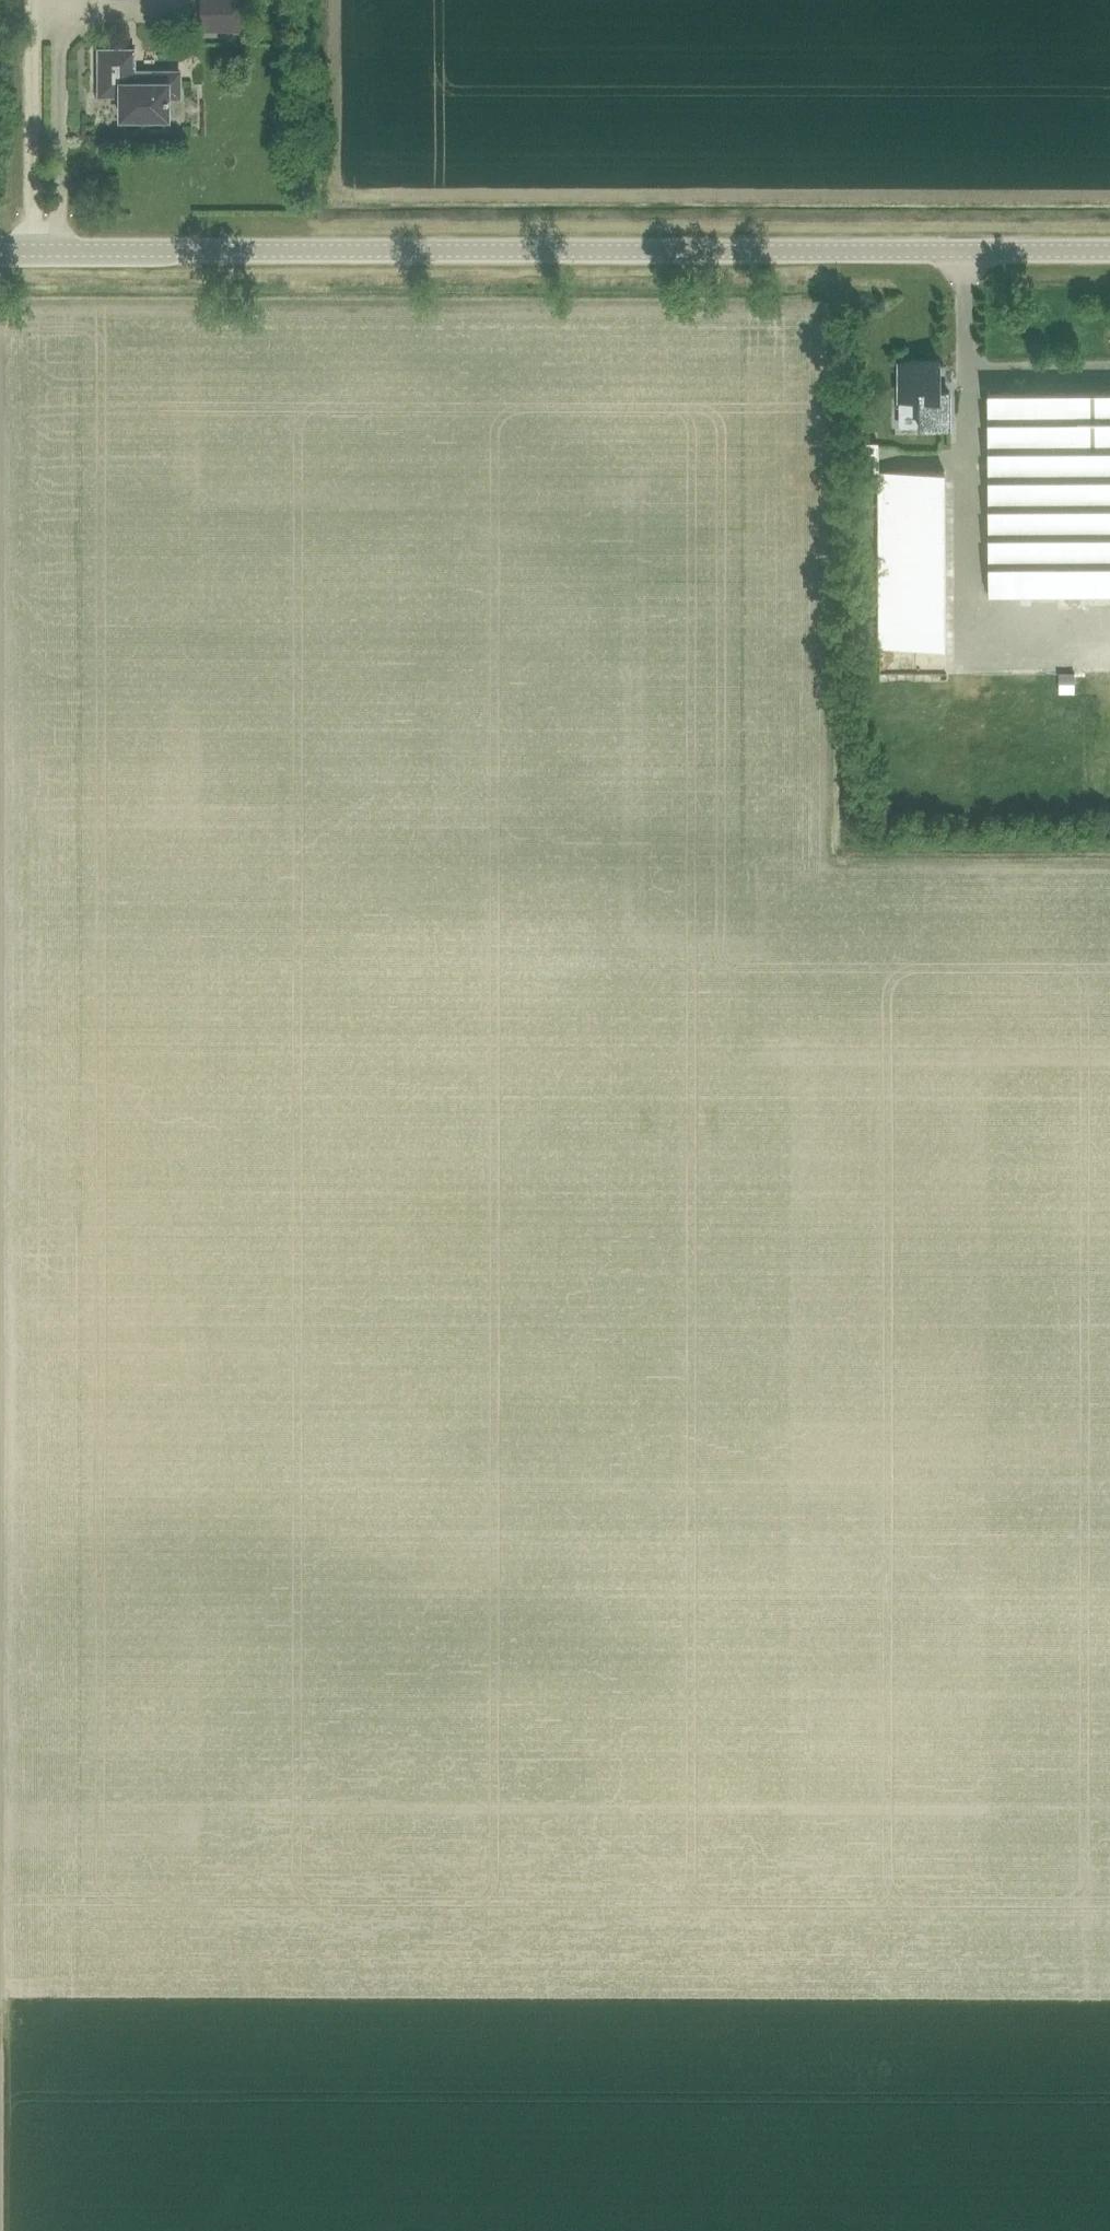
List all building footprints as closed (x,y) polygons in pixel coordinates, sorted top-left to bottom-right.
[(226,30),(245,30),(245,0),(226,0),(226,30)] [(99,49),(99,95),(114,95),(121,102),(121,118),(138,118),(138,120),(152,120),(152,118),(169,118),(169,97),(180,97),(180,82),(168,72),(157,72),(157,83),(134,83),(134,49),(99,49)] [(940,392),(940,361),(900,361),(900,399),(919,399),(919,427),(948,427),(948,392),(940,392)] [(987,392),(988,595),(1109,594),(1109,391),(987,392)] [(944,471),(878,471),(879,647),(945,647),(944,471)]
